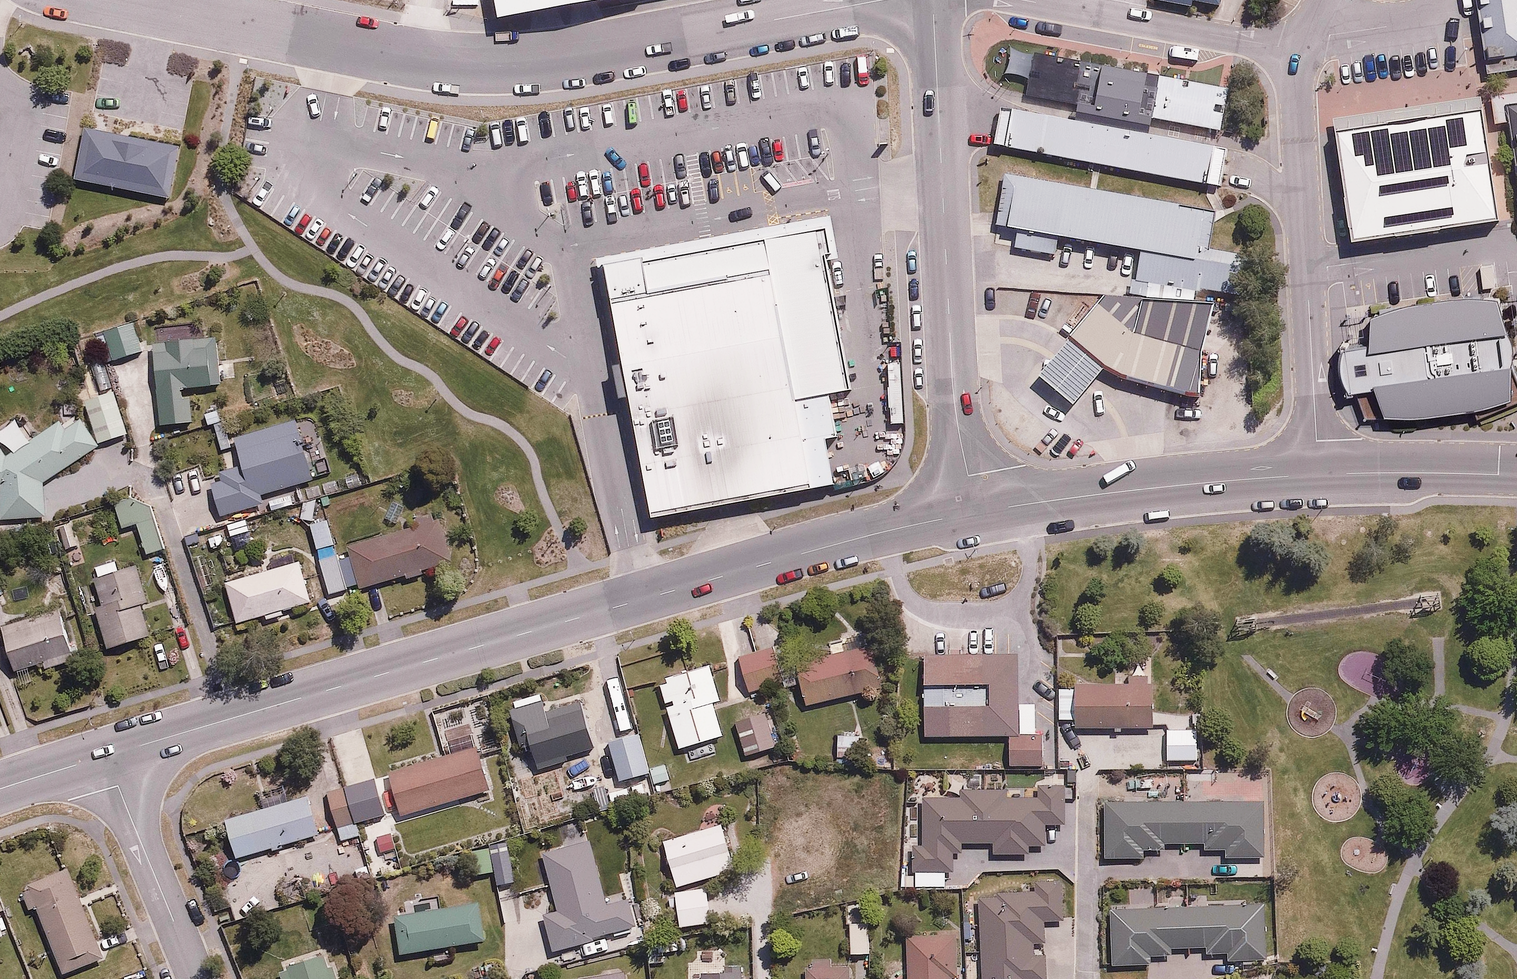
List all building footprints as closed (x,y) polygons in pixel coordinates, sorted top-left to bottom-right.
[(495,11),(562,0),(493,0),(495,11)] [(1146,7),(1208,18),(1211,0),(1148,0),(1146,7)] [(1478,65),(1516,59),(1516,7),(1516,0),(1470,0),(1478,65)] [(1215,97),(1019,62),(1012,101),(1207,136),(1215,97)] [(1495,114),(1512,242),(1516,242),(1516,111),(1495,114)] [(1208,151),(997,113),(988,157),(1200,195),(1208,151)] [(1469,118),(1326,137),(1341,247),(1484,227),(1469,118)] [(179,144),(86,125),(76,175),(169,193),(179,144)] [(1201,217),(997,181),(988,231),(1134,257),(1127,296),(1185,306),(1187,294),(1228,301),(1233,272),(1193,264),(1201,217)] [(602,256),(646,507),(829,475),(820,426),(832,424),(826,388),(845,385),(816,219),(602,256)] [(1494,297),(1360,315),(1364,345),(1337,348),(1343,388),(1370,384),(1374,418),(1508,399),(1494,297)] [(1201,312),(1095,300),(1029,382),(1065,411),(1094,370),(1121,383),(1148,389),(1192,398),(1201,312)] [(92,332),(105,361),(139,347),(126,317),(92,332)] [(217,326),(153,333),(162,423),(191,420),(189,395),(183,395),(182,383),(222,379),(217,326)] [(108,386),(81,399),(101,440),(128,427),(108,386)] [(46,514),(45,478),(93,442),(76,419),(66,426),(58,416),(11,451),(0,437),(0,514),(46,514)] [(203,479),(199,469),(168,479),(185,533),(224,520),(222,514),(265,500),(262,492),(315,474),(297,418),(235,439),(242,459),(215,468),(217,474),(203,479)] [(142,489),(115,499),(125,525),(134,521),(146,553),(164,547),(142,489)] [(325,512),(306,519),(316,547),(335,540),(325,512)] [(321,555),(328,588),(405,569),(407,576),(425,572),(423,563),(449,557),(439,516),(346,538),(349,548),(321,555)] [(71,521),(52,529),(61,551),(80,544),(71,521)] [(222,577),(234,618),(264,609),(266,617),(281,612),(280,607),(311,598),(295,545),(266,554),(269,562),(222,577)] [(109,609),(97,614),(109,644),(148,628),(137,599),(149,594),(135,559),(121,565),(116,553),(90,563),(109,609)] [(57,605),(0,628),(17,667),(43,656),(47,667),(77,654),(57,605)] [(796,656),(807,700),(883,682),(868,622),(844,628),(847,644),(796,656)] [(768,638),(735,651),(752,693),(785,680),(768,638)] [(1015,645),(923,648),(926,735),(1008,732),(1010,767),(1044,766),(1043,732),(1039,732),(1037,697),(1017,698),(1015,645)] [(709,658),(657,674),(678,744),(721,730),(712,701),(721,698),(709,658)] [(1073,679),(1074,725),(1155,723),(1154,677),(1073,679)] [(536,688),(505,700),(522,747),(531,744),(540,769),(568,759),(565,750),(597,739),(583,699),(560,707),(557,699),(542,705),(536,688)] [(766,695),(744,702),(754,731),(775,724),(766,695)] [(633,726),(607,736),(622,777),(648,767),(633,726)] [(1165,727),(1165,759),(1198,759),(1198,727),(1165,727)] [(401,802),(404,812),(490,782),(475,738),(385,769),(390,782),(379,785),(387,807),(401,802)] [(358,775),(322,788),(341,840),(362,833),(357,817),(371,812),(358,775)] [(955,791),(923,792),(924,840),(912,841),(912,872),(952,871),(952,852),(963,851),(963,839),(990,838),(991,852),(1028,851),(1028,840),(1042,840),(1042,821),(1067,820),(1066,780),(1037,780),(1038,793),(1007,793),(1006,785),(955,786),(955,791)] [(222,814),(238,857),(319,827),(303,785),(222,814)] [(1264,795),(1102,797),(1103,856),(1146,856),(1145,847),(1167,846),(1167,840),(1205,839),(1206,850),(1228,849),(1228,855),(1265,855),(1264,795)] [(560,822),(565,837),(585,831),(580,816),(560,822)] [(662,838),(676,884),(733,866),(719,820),(662,838)] [(39,904),(66,975),(109,958),(86,897),(119,884),(98,829),(61,843),(68,862),(61,865),(51,837),(4,855),(24,910),(39,904)] [(593,837),(544,849),(557,905),(545,907),(554,947),(636,927),(626,887),(606,892),(593,837)] [(977,890),(980,978),(1047,978),(1046,952),(1034,952),(1033,941),(1046,941),(1045,918),(1074,917),(1072,874),(1031,876),(1031,888),(977,890)] [(645,918),(647,949),(679,947),(677,920),(709,919),(707,884),(666,886),(668,917),(645,918)] [(1204,943),(1205,951),(1226,951),(1226,961),(1271,959),(1269,899),(1106,904),(1108,962),(1150,961),(1150,951),(1174,950),(1174,944),(1204,943)] [(480,900),(394,913),(400,948),(485,935),(480,900)] [(868,921),(849,922),(850,952),(869,951),(868,921)] [(958,930),(905,931),(907,978),(952,978),(951,974),(959,973),(958,930)] [(322,949),(277,963),(282,978),(332,978),(322,949)] [(806,959),(807,978),(849,978),(848,958),(806,959)] [(740,959),(687,961),(687,978),(740,978),(740,959)] [(627,967),(578,975),(579,978),(629,978),(627,967)]
